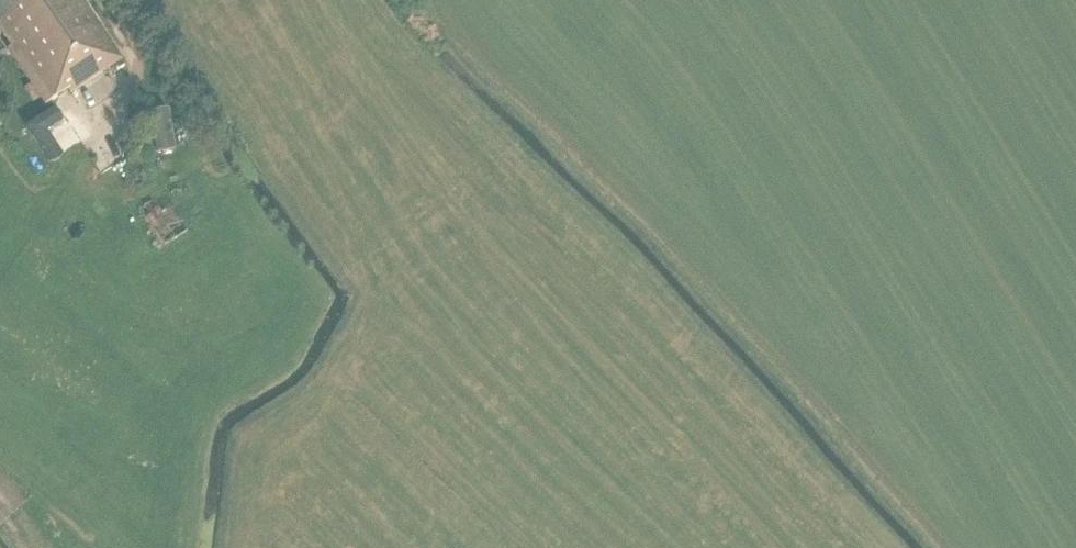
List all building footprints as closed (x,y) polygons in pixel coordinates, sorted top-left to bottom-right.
[(70,94),(123,59),(84,0),(0,0),(0,29),(48,102),(67,90),(70,94)] [(66,121),(58,108),(29,127),(53,164),(54,163),(57,163),(64,159),(64,156),(66,155),(50,132),(66,121)] [(251,151),(240,155),(248,175),(259,171),(251,151)]
